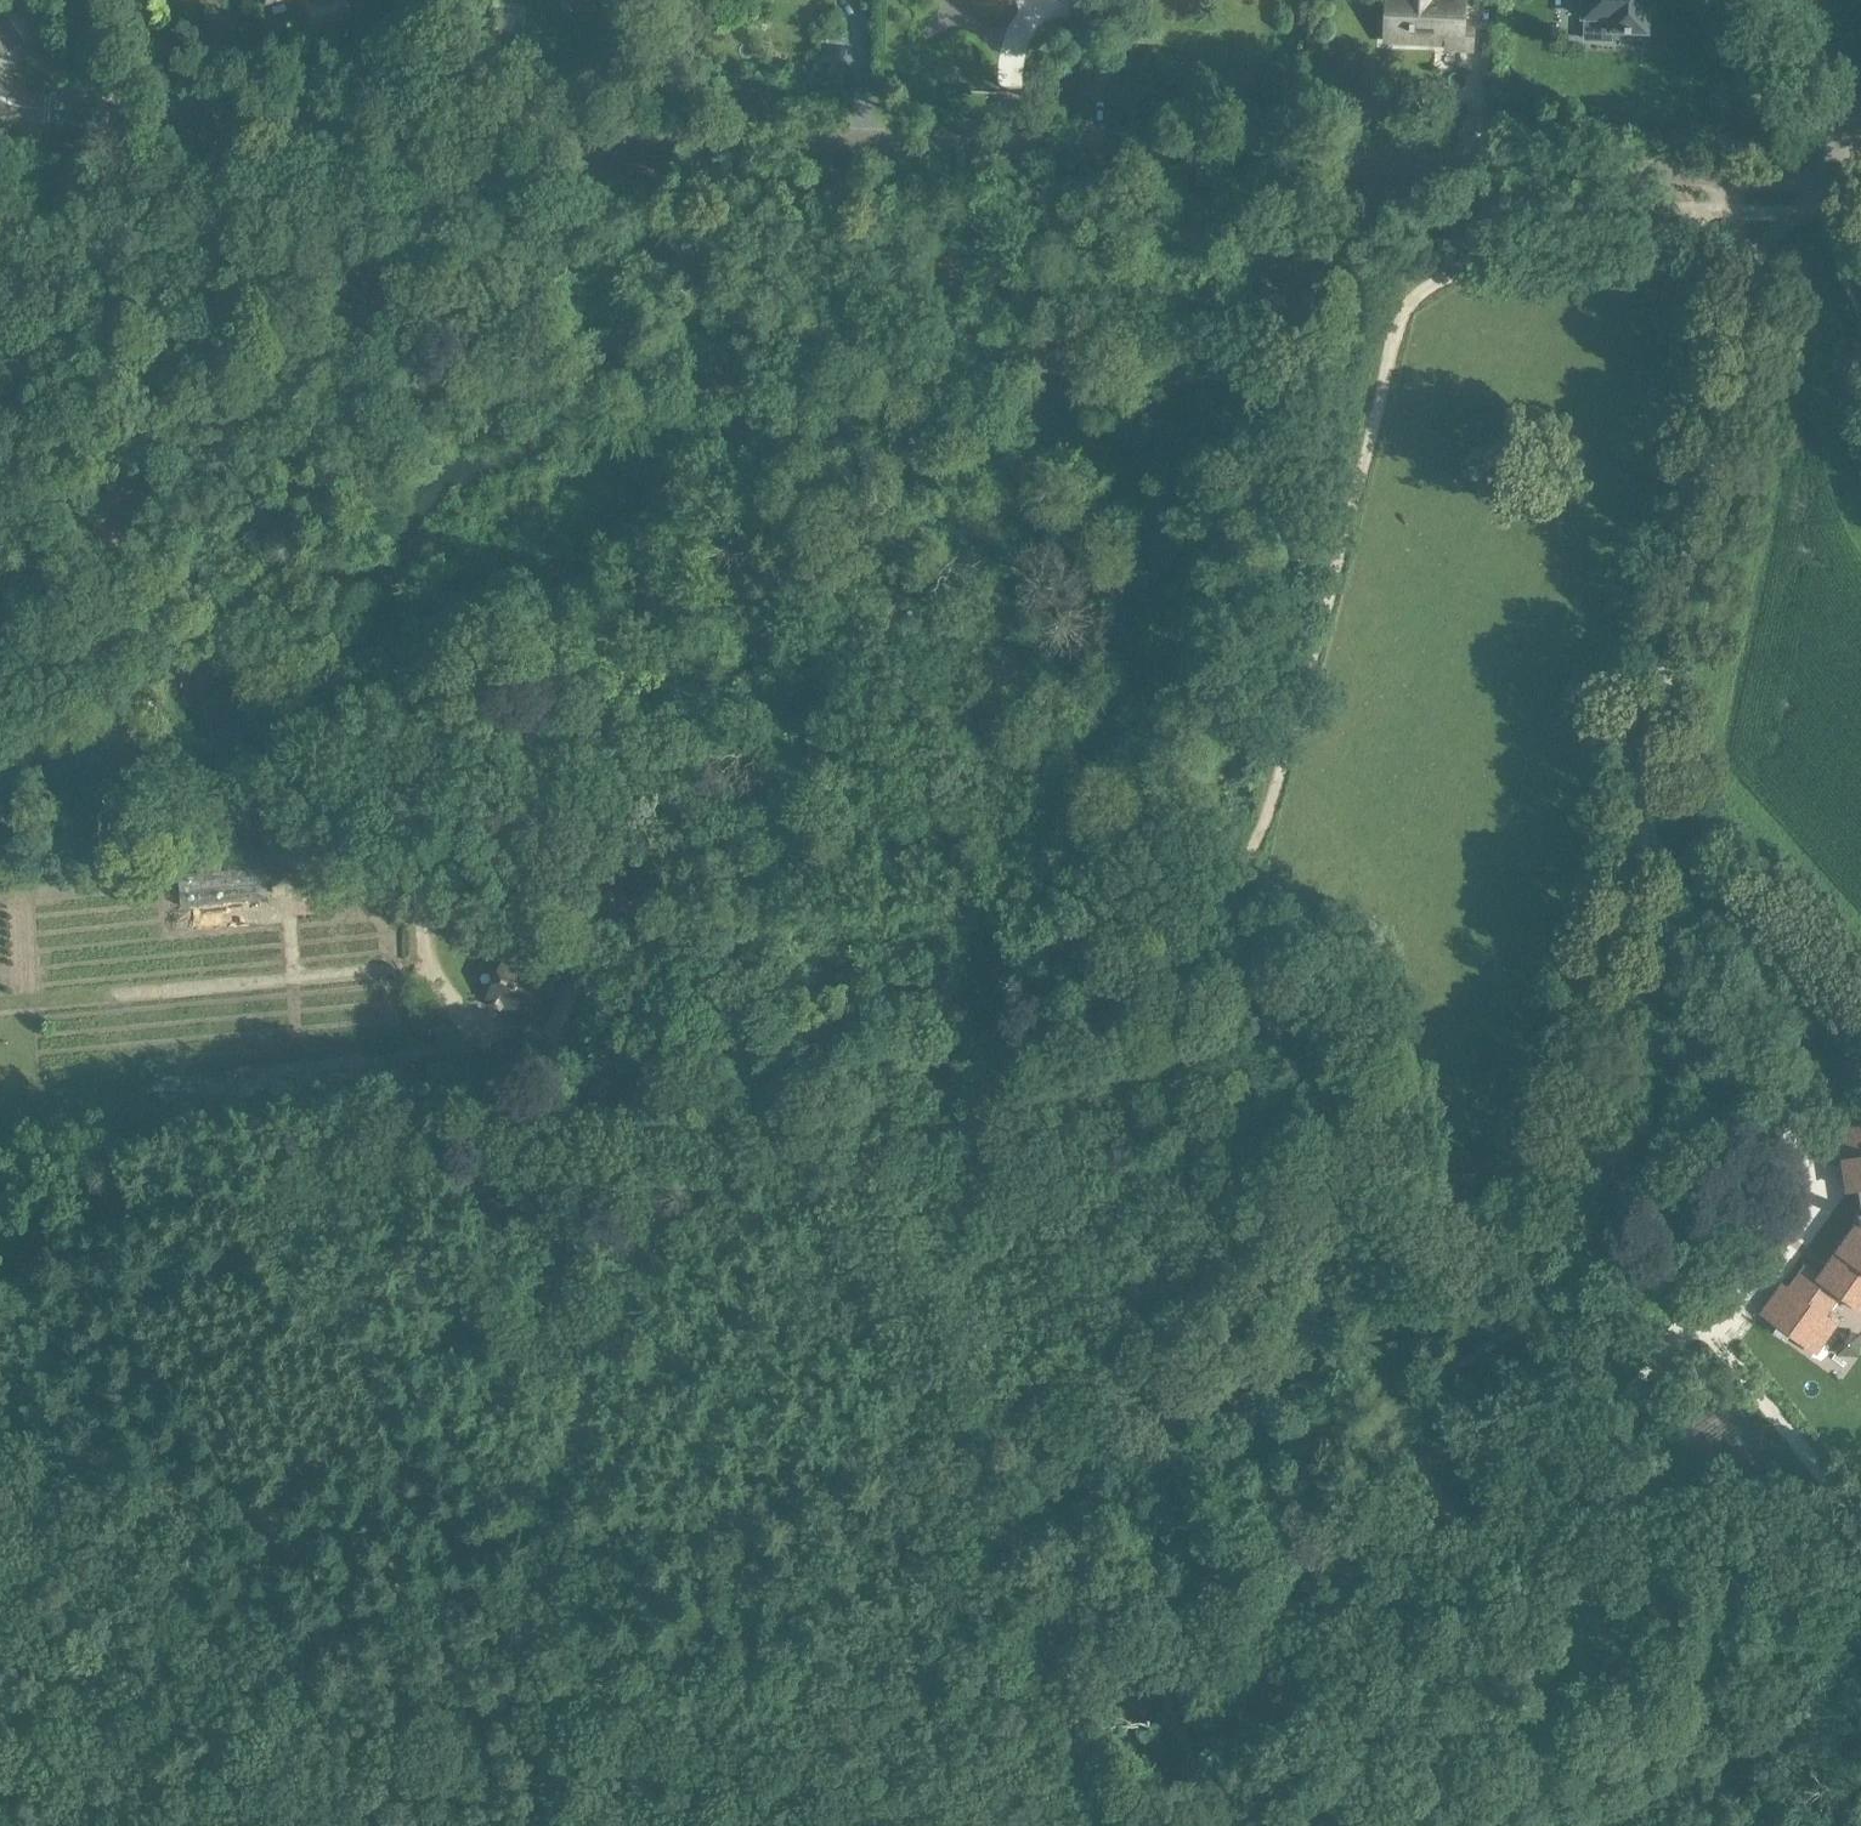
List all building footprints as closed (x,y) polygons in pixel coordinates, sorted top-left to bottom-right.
[(312,26),(350,12),(346,0),(303,0),(312,26)] [(1401,39),(1462,40),(1463,2),(1437,2),(1438,0),(1403,0),(1401,39)] [(1583,16),(1585,17),(1610,17),(1609,30),(1625,30),(1625,32),(1631,32),(1631,30),(1646,31),(1647,8),(1647,4),(1651,4),(1651,0),(1584,0),(1583,16)] [(267,867),(180,873),(182,905),(270,899),(267,867)] [(526,1015),(545,971),(506,954),(487,998),(491,999),(490,1002),(500,1006),(501,1004),(526,1015)] [(567,1044),(587,1000),(564,990),(544,1034),(567,1044)] [(1834,1129),(1839,1162),(1854,1159),(1860,1204),(1860,1125),(1834,1129)] [(1762,1312),(1803,1342),(1838,1293),(1857,1306),(1860,1301),(1860,1215),(1858,1215),(1859,1221),(1836,1253),(1838,1254),(1838,1253),(1847,1260),(1829,1284),(1806,1267),(1789,1289),(1782,1284),(1762,1312)]
